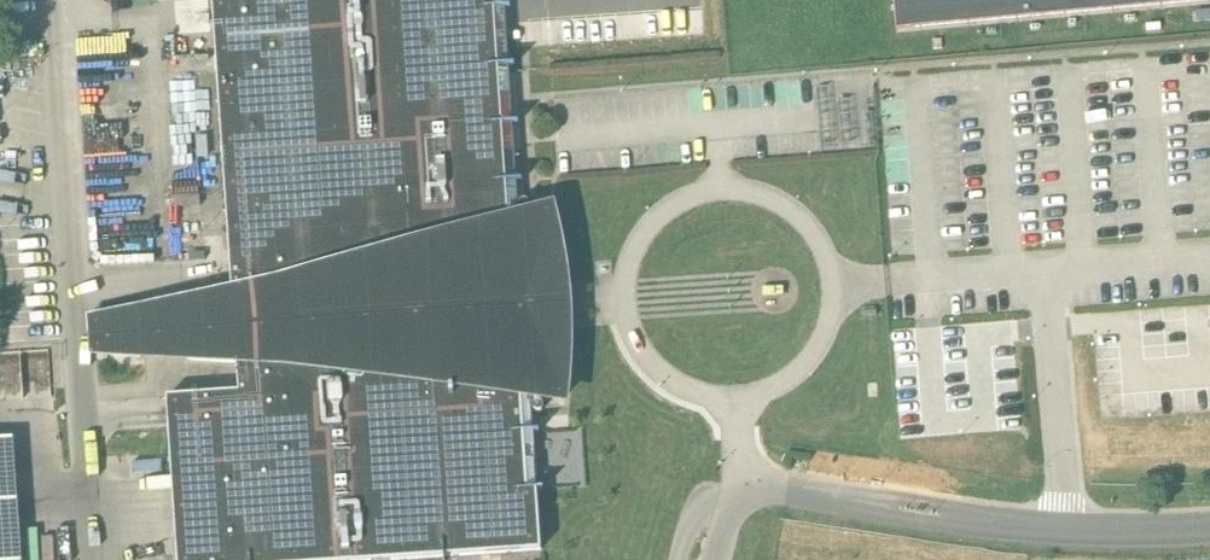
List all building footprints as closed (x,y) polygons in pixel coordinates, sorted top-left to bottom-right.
[(166,397),(170,453),(172,472),(181,471),(187,557),(177,557),(178,559),(397,559),(542,550),(531,395),(564,399),(565,386),(566,372),(567,358),(568,344),(568,329),(567,316),(560,316),(559,293),(566,292),(565,283),(565,281),(563,267),(560,252),(558,238),(554,224),(551,210),(519,218),(509,71),(508,51),(504,0),(212,0),(220,114),(227,221),(232,287),(232,290),(184,300),(188,360),(237,363),(239,392),(166,397)] [(897,33),(1209,4),(1209,0),(894,0),(897,33)] [(13,437),(0,438),(0,559),(21,559),(13,437)]
